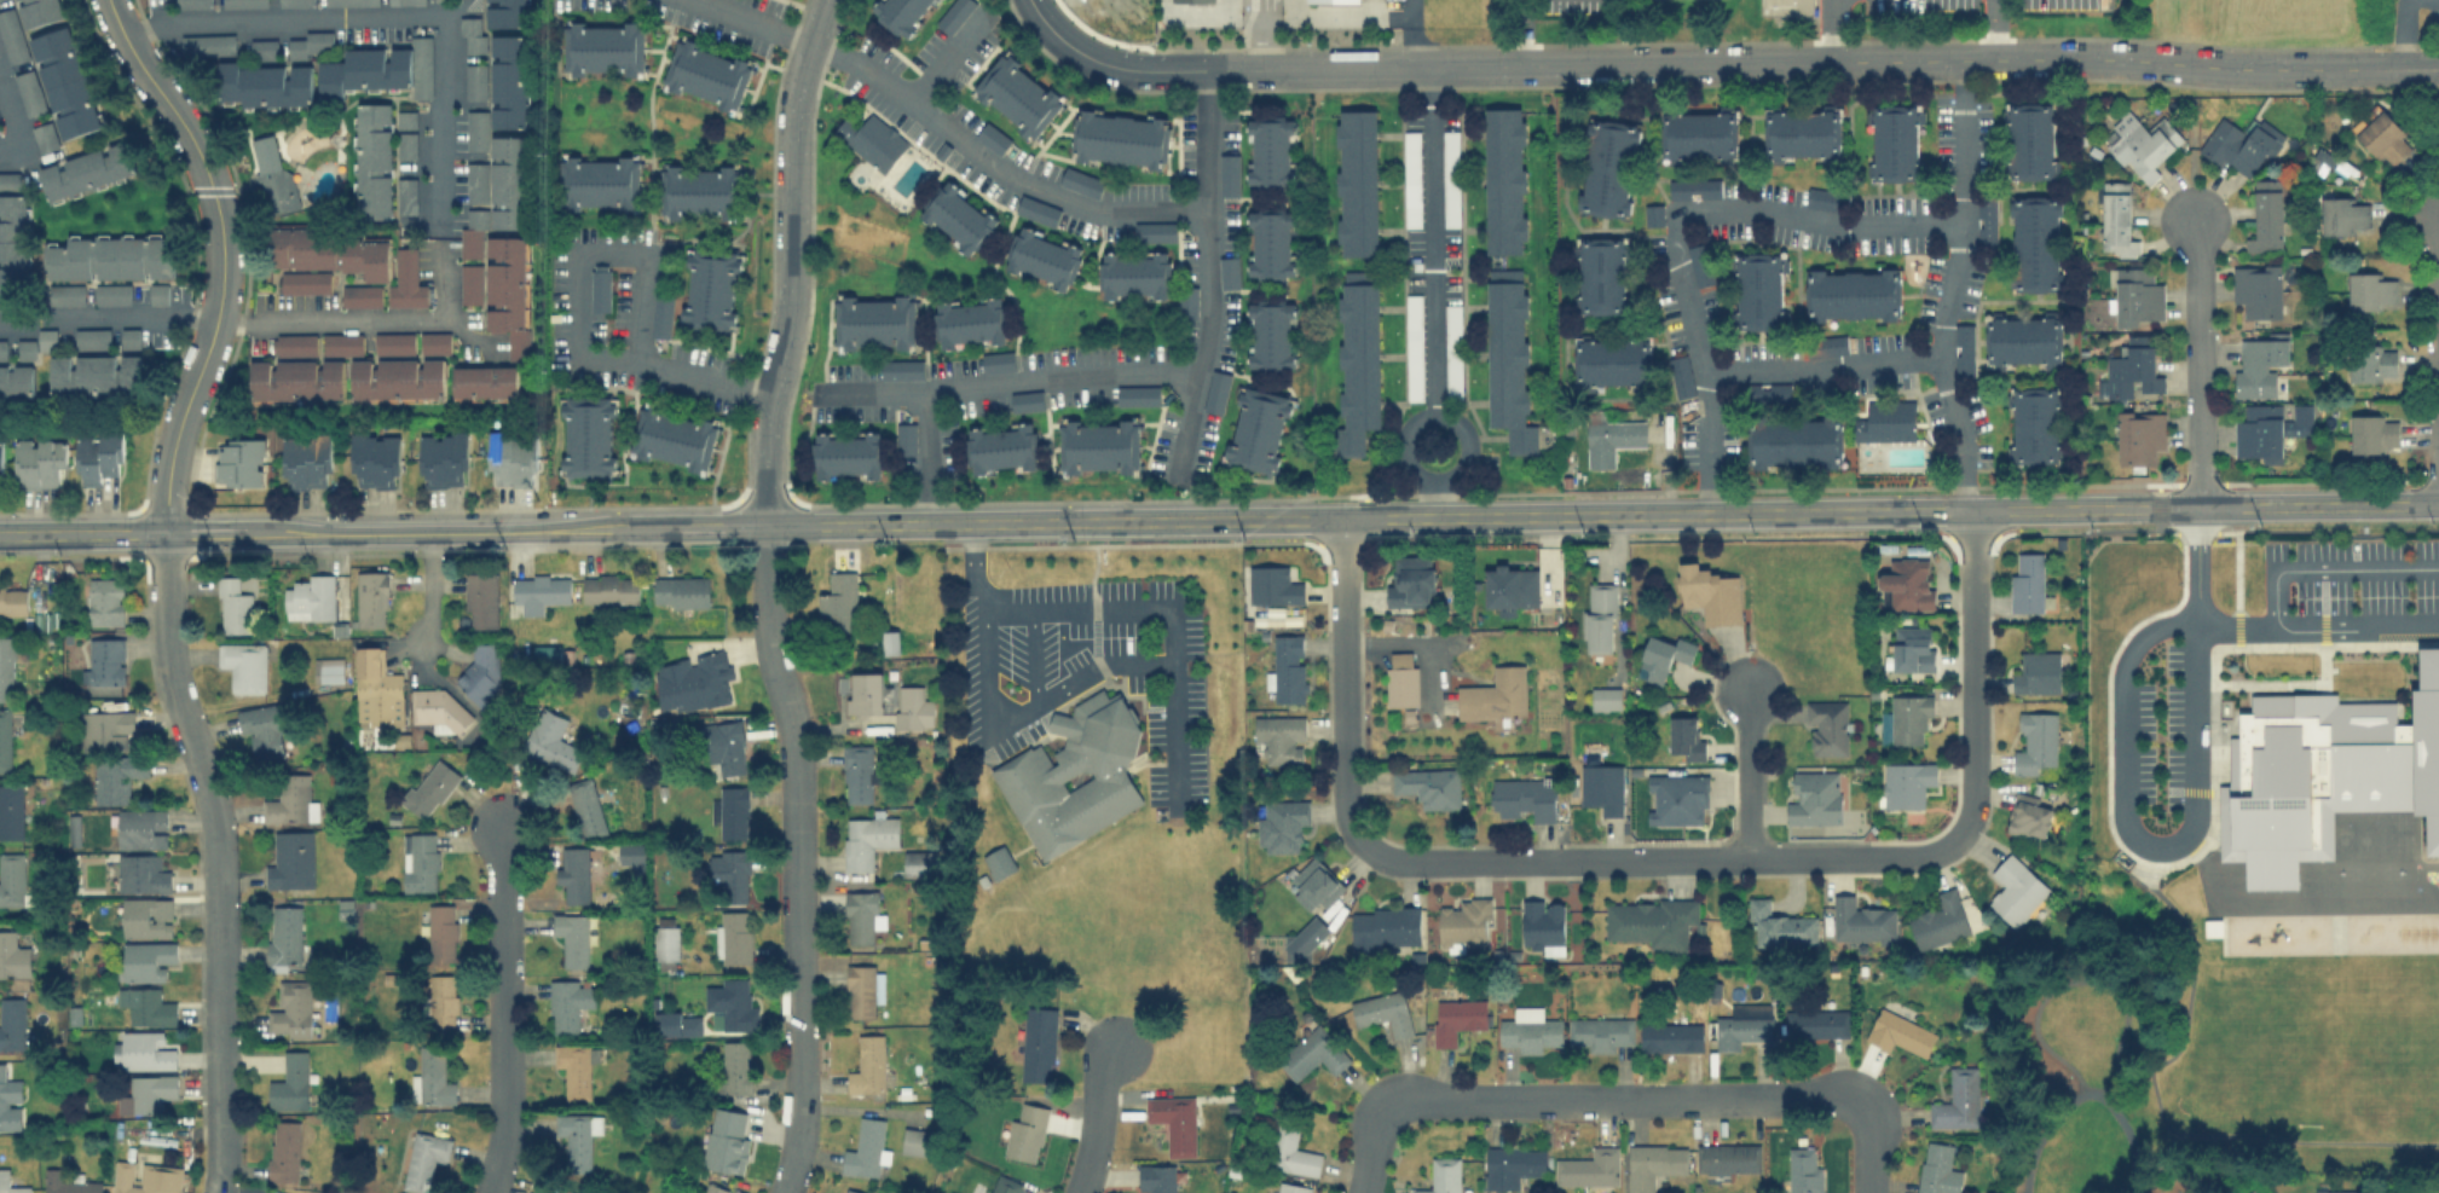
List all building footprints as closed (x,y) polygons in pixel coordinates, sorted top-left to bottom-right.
[(22,28),(67,16),(62,0),(15,0),(22,28)] [(176,8),(212,8),(212,0),(176,0),(176,8)] [(485,28),(527,27),(527,0),(485,0),(485,28)] [(901,41),(938,0),(873,0),(866,8),(901,41)] [(950,35),(977,1),(975,0),(952,0),(934,23),(950,35)] [(1761,15),(1761,0),(1813,0),(1813,15),(1761,15)] [(13,6),(0,9),(0,36),(6,62),(25,57),(13,6)] [(462,50),(479,50),(479,17),(462,17),(462,50)] [(563,75),(645,75),(645,21),(565,21),(563,75)] [(28,36),(59,139),(100,127),(69,24),(28,36)] [(304,30),(304,39),(288,39),(288,57),(308,57),(308,50),(331,50),(331,30),(304,30)] [(180,34),(180,54),(232,54),(232,34),(180,34)] [(527,34),(491,34),(491,128),(527,128),(527,34)] [(411,35),(432,35),(432,97),(412,98),(411,35)] [(740,111),(755,59),(676,36),(661,89),(740,111)] [(276,39),(249,39),(249,58),(276,58),(276,39)] [(411,87),(411,47),(345,48),(345,60),(318,62),(318,103),(342,103),(342,87),(411,87)] [(1033,141),(1067,95),(1002,48),(967,93),(1033,141)] [(241,108),(311,108),(311,63),(216,64),(218,99),(241,99),(241,108)] [(464,99),(485,99),(485,63),(464,63),(464,99)] [(42,111),(34,69),(15,73),(23,115),(42,111)] [(2058,102),(2004,100),(2002,179),(2057,179),(2058,102)] [(391,218),(391,103),(356,103),(356,218),(391,218)] [(1867,104),(1867,181),(1920,180),(1920,103),(1867,104)] [(1763,158),(1840,160),(1840,108),(1763,106),(1763,158)] [(1171,115),(1074,108),(1070,162),(1166,169),(1171,115)] [(1485,254),(1525,254),(1524,108),(1484,108),(1485,254)] [(1376,109),(1335,109),(1336,255),(1377,255),(1376,109)] [(1660,110),(1660,161),(1738,160),(1736,109),(1660,110)] [(2152,166),(2183,138),(2163,116),(2148,131),(2127,109),(2096,138),(2122,167),(2127,162),(2146,184),(2160,173),(2152,166)] [(2387,168),(2414,143),(2381,109),(2354,134),(2387,168)] [(395,158),(417,158),(417,110),(395,110),(395,158)] [(466,149),(486,149),(486,110),(466,110),(466,149)] [(833,134),(884,174),(909,141),(871,110),(859,124),(848,115),(833,134)] [(2247,133),(2220,115),(2196,150),(2219,166),(2224,160),(2253,179),(2279,138),(2255,122),(2247,133)] [(1638,121),(1586,116),(1577,213),(1629,218),(1638,121)] [(1291,117),(1245,118),(1247,184),(1293,184),(1291,117)] [(30,126),(39,151),(57,145),(50,120),(30,126)] [(1420,129),(1404,129),(1404,226),(1420,226),(1420,129)] [(1458,129),(1443,129),(1443,226),(1458,226),(1458,129)] [(525,135),(490,134),(490,162),(466,162),(466,202),(490,202),(489,228),(525,228),(525,135)] [(37,164),(47,199),(139,174),(129,139),(37,164)] [(562,154),(562,209),(638,210),(640,155),(562,154)] [(301,207),(267,215),(254,173),(262,170),(259,162),(277,156),(279,166),(291,173),(295,185),(301,207)] [(741,163),(659,163),(660,219),(741,219),(741,163)] [(1108,181),(1065,164),(1058,183),(1100,199),(1108,181)] [(19,192),(19,172),(0,172),(0,192),(19,192)] [(395,213),(416,213),(416,176),(395,176),(395,213)] [(2279,178),(2254,178),(2254,247),(2279,247),(2279,178)] [(975,256),(1000,215),(942,179),(917,220),(975,256)] [(2128,180),(2100,180),(2100,255),(2138,255),(2138,237),(2128,237),(2128,180)] [(1053,225),(1059,207),(1021,193),(1013,212),(1053,225)] [(2009,293),(2062,291),(2061,193),(2009,195),(2009,293)] [(25,289),(25,195),(0,195),(0,289),(25,289)] [(2320,197),(2320,232),(2366,232),(2366,197),(2320,197)] [(1645,225),(1663,224),(1663,203),(1643,203),(1645,225)] [(479,227),(466,227),(466,208),(484,208),(484,227),(479,227)] [(1294,209),(1248,209),(1247,277),(1293,277),(1294,209)] [(1174,241),(1174,221),(1134,221),(1134,241),(1174,241)] [(1004,271),(1071,291),(1086,245),(1018,224),(1004,271)] [(460,257),(460,227),(466,227),(479,227),(479,257),(460,257)] [(177,278),(175,232),(64,233),(64,242),(44,242),(45,279),(177,278)] [(365,268),(365,282),(388,282),(388,232),(271,233),(271,268),(365,268)] [(525,234),(485,234),(485,329),(507,329),(507,360),(527,360),(527,328),(525,328),(525,234)] [(1630,236),(1576,236),(1574,313),(1629,314),(1630,236)] [(428,306),(428,283),(416,283),(416,247),(395,245),(395,283),(387,283),(387,305),(428,306)] [(741,251),(687,245),(678,328),(734,332),(741,251)] [(1098,299),(1169,299),(1169,250),(1098,250),(1098,299)] [(1786,251),(1733,251),(1733,330),(1787,329),(1786,251)] [(458,262),(458,303),(481,303),(481,262),(458,262)] [(590,311),(611,311),(611,262),(590,262),(590,311)] [(2232,302),(2243,302),(2243,317),(2278,317),(2278,265),(2232,265),(2232,302)] [(2163,280),(2151,280),(2151,266),(2109,266),(2110,324),(2163,323),(2163,280)] [(1487,425),(1505,425),(1505,453),(1536,453),(1536,423),(1527,423),(1526,267),(1486,267),(1487,425)] [(1901,268),(1902,320),(1804,320),(1804,270),(1901,268)] [(1380,428),(1379,270),(1337,270),(1340,425),(1333,425),(1333,456),(1364,456),(1363,428),(1380,428)] [(329,271),(279,271),(279,291),(329,291),(329,271)] [(2348,308),(2393,308),(2393,272),(2348,272),(2348,308)] [(167,283),(150,283),(150,303),(167,303),(167,283)] [(83,284),(47,284),(47,305),(83,305),(83,284)] [(96,303),(129,303),(129,284),(96,284),(96,303)] [(381,284),(341,284),(341,306),(381,306),(381,284)] [(671,294),(652,294),(651,336),(671,336),(671,294)] [(834,294),(834,349),(915,349),(915,294),(834,294)] [(1406,294),(1406,400),(1421,400),(1421,294),(1406,294)] [(1004,344),(1001,295),(936,299),(937,348),(1004,344)] [(1248,302),(1247,369),(1296,370),(1296,302),(1248,302)] [(1461,303),(1444,303),(1444,396),(1461,396),(1461,303)] [(1984,366),(2062,366),(2062,312),(1984,312),(1984,366)] [(37,347),(54,347),(54,328),(39,328),(37,347)] [(109,348),(109,328),(74,328),(74,348),(109,348)] [(138,328),(122,328),(122,347),(138,347),(138,328)] [(449,331),(418,331),(418,353),(449,353),(449,331)] [(360,332),(322,332),(322,354),(360,354),(360,332)] [(374,332),(374,354),(414,354),(414,332),(374,332)] [(316,334),(274,334),(274,354),(316,354),(316,334)] [(1649,335),(1573,336),(1573,387),(1649,386),(1649,335)] [(2132,398),(2132,390),(2163,392),(2163,373),(2151,373),(2152,335),(2126,335),(2125,355),(2105,355),(2105,396),(2132,398)] [(33,398),(33,364),(5,364),(5,338),(0,339),(0,398),(33,398)] [(30,338),(17,338),(17,359),(30,359),(30,338)] [(2237,396),(2276,396),(2276,364),(2287,364),(2287,338),(2237,338),(2237,396)] [(2348,380),(2395,380),(2395,344),(2348,344),(2348,380)] [(981,353),(982,372),(1015,369),(1012,349),(981,353)] [(143,399),(143,354),(48,354),(48,399),(143,399)] [(249,359),(250,403),(345,403),(345,358),(249,359)] [(444,400),(444,358),(348,358),(348,400),(444,400)] [(516,364),(451,364),(451,399),(516,399),(516,364)] [(1273,475),(1293,396),(1239,383),(1220,462),(1273,475)] [(1116,386),(1158,386),(1160,405),(1116,406),(1116,386)] [(2058,386),(2010,387),(2011,464),(2059,464),(2058,386)] [(1011,411),(1042,410),(1041,389),(1010,392),(1011,411)] [(560,394),(559,476),(614,476),(615,394),(560,394)] [(1914,399),(1866,399),(1866,416),(1853,416),(1853,440),(1914,440),(1914,399)] [(629,454),(709,474),(721,419),(641,401),(629,454)] [(2311,435),(2312,404),(2291,403),(2291,417),(2281,417),(2282,404),(2246,403),(2246,418),(2235,418),(2233,454),(2260,456),(2260,462),(2281,462),(2282,434),(2311,435)] [(2117,411),(2117,464),(2146,464),(2146,450),(2163,450),(2163,411),(2117,411)] [(2351,451),(2395,451),(2395,413),(2351,413),(2351,451)] [(1747,469),(1843,469),(1843,415),(1747,416),(1747,469)] [(1586,467),(1614,467),(1614,446),(1645,446),(1645,421),(1600,421),(1600,416),(1586,416),(1586,467)] [(1059,474),(1139,473),(1138,418),(1058,418),(1059,474)] [(965,427),(969,475),(1039,469),(1034,421),(965,427)] [(915,422),(896,422),(896,453),(915,453),(915,422)] [(880,429),(814,429),(814,479),(880,479),(880,429)] [(418,430),(418,486),(468,486),(468,430),(418,430)] [(487,430),(487,485),(536,485),(536,430),(487,430)] [(76,485),(100,485),(100,473),(123,473),(123,432),(76,432),(76,485)] [(398,487),(398,432),(349,432),(349,487),(398,487)] [(330,487),(330,433),(282,433),(282,487),(330,487)] [(64,438),(13,438),(13,487),(56,487),(56,470),(64,470),(64,438)] [(262,485),(262,438),(216,438),(216,485),(262,485)] [(2009,573),(2009,612),(2053,612),(2053,592),(2041,592),(2041,551),(2016,551),(2016,573),(2009,573)] [(1433,606),(1433,555),(1387,555),(1387,606),(1433,606)] [(1935,609),(1935,584),(1926,584),(1926,557),(1889,557),(1889,572),(1879,572),(1879,609),(1935,609)] [(1739,622),(1736,571),(1699,573),(1699,561),(1678,562),(1681,608),(1701,607),(1703,625),(1739,622)] [(1301,602),(1301,579),(1288,579),(1288,564),(1248,564),(1248,602),(1301,602)] [(1509,607),(1537,607),(1537,564),(1484,564),(1484,608),(1509,608),(1509,607)] [(816,622),(827,622),(827,630),(856,631),(856,571),(828,569),(828,593),(816,593),(816,622)] [(357,627),(387,627),(387,571),(357,571),(357,627)] [(334,619),(334,573),(295,573),(295,585),(283,585),(283,619),(334,619)] [(496,627),(496,573),(464,573),(466,627),(496,627)] [(521,614),(543,614),(543,602),(568,602),(568,574),(514,574),(514,604),(521,604),(521,614)] [(582,602),(637,602),(637,574),(582,574),(582,602)] [(218,632),(250,632),(250,590),(238,590),(238,575),(218,575),(218,632)] [(707,607),(707,577),(653,577),(653,607),(707,607)] [(88,624),(123,624),(123,578),(88,578),(88,624)] [(1616,581),(1586,581),(1586,653),(1616,653),(1616,581)] [(0,583),(0,613),(24,613),(24,583),(0,583)] [(1932,671),(1932,626),(1891,625),(1890,671),(1932,671)] [(897,629),(883,629),(883,653),(897,653),(897,629)] [(1695,644),(1663,633),(1663,635),(1649,631),(1636,674),(1663,683),(1670,658),(1689,664),(1695,644)] [(1272,670),(1267,670),(1267,690),(1273,690),(1273,702),(1304,701),(1302,633),(1272,633),(1272,670)] [(0,635),(0,700),(13,700),(13,636),(0,635)] [(123,684),(123,637),(87,637),(87,668),(80,668),(80,684),(123,684)] [(265,642),(216,642),(216,666),(230,666),(230,691),(265,691),(265,642)] [(473,660),(472,644),(497,643),(498,685),(478,706),(452,679),(473,660)] [(403,725),(403,672),(385,672),(385,645),(356,645),(356,725),(403,725)] [(2418,647),(2438,646),(2438,853),(2427,853),(2426,815),(2415,815),(2414,809),(2333,810),(2334,858),(2295,858),(2296,888),(2246,888),(2244,859),(2220,859),(2219,784),(2230,784),(2229,736),(2239,736),(2239,712),(2252,712),(2252,694),(2336,693),(2336,701),(2398,700),(2398,724),(2412,723),(2412,689),(2420,688),(2418,647)] [(735,702),(728,649),(652,661),(659,713),(735,702)] [(2021,667),(2011,667),(2011,691),(2058,691),(2058,650),(2021,650),(2021,667)] [(1417,651),(1385,651),(1385,706),(1417,706),(1417,651)] [(341,656),(318,656),(318,681),(341,681),(341,656)] [(1493,684),(1456,684),(1457,718),(1525,717),(1525,664),(1493,665),(1493,684)] [(846,713),(880,713),(880,671),(846,671),(846,713)] [(932,728),(932,696),(923,696),(923,684),(895,684),(895,728),(932,728)] [(1619,685),(1590,685),(1590,710),(1619,710),(1619,685)] [(453,731),(432,731),(432,722),(411,723),(411,688),(443,688),(474,717),(457,734),(453,731)] [(1062,745),(1065,735),(1048,730),(1053,711),(1070,716),(1073,705),(1102,688),(1109,699),(1119,693),(1139,726),(1133,755),(1120,764),(1142,801),(1042,859),(988,770),(1030,745),(1031,747),(1040,742),(1046,754),(1062,745)] [(1891,695),(1891,711),(1880,711),(1880,743),(1925,743),(1925,730),(1931,730),(1931,695),(1891,695)] [(1848,700),(1805,701),(1807,754),(1849,754),(1848,700)] [(287,755),(279,702),(237,708),(241,735),(252,734),(255,759),(287,755)] [(10,771),(10,706),(0,706),(0,771),(10,771)] [(567,717),(541,706),(522,752),(573,772),(583,748),(559,739),(567,717)] [(81,711),(81,749),(126,749),(126,737),(133,737),(133,711),(81,711)] [(2012,748),(2012,774),(2039,774),(2039,763),(2054,763),(2056,712),(2016,711),(2015,734),(2023,734),(2023,748),(2012,748)] [(1304,764),(1304,716),(1254,716),(1254,742),(1265,742),(1265,764),(1304,764)] [(1703,759),(1703,729),(1695,729),(1695,716),(1669,716),(1669,759),(1703,759)] [(704,722),(706,775),(745,774),(741,720),(704,722)] [(843,803),(872,803),(872,743),(843,743),(843,803)] [(93,755),(94,803),(129,803),(129,776),(148,776),(148,755),(93,755)] [(424,820),(460,775),(435,755),(399,799),(424,820)] [(1883,806),(1921,806),(1921,789),(1935,789),(1935,763),(1883,763),(1883,806)] [(1579,803),(1595,803),(1595,816),(1623,816),(1623,764),(1579,764),(1579,803)] [(1458,768),(1392,768),(1392,793),(1420,793),(1420,807),(1458,807),(1458,768)] [(1840,823),(1840,770),(1791,770),(1791,800),(1785,800),(1785,823),(1840,823)] [(262,821),(317,821),(317,800),(308,800),(308,774),(278,774),(278,799),(262,798),(262,821)] [(1707,774),(1646,774),(1646,823),(1707,823),(1707,774)] [(606,830),(591,776),(566,783),(582,836),(606,830)] [(1553,821),(1553,778),(1491,778),(1491,817),(1518,817),(1518,810),(1530,810),(1530,821),(1553,821)] [(22,783),(0,783),(0,838),(22,838),(22,783)] [(747,786),(717,786),(716,838),(746,838),(747,786)] [(2005,830),(2042,840),(2053,801),(2015,790),(2005,830)] [(1307,827),(1307,800),(1258,800),(1258,851),(1300,851),(1300,827),(1307,827)] [(166,807),(117,807),(117,847),(166,847),(166,807)] [(68,846),(80,846),(79,815),(67,815),(68,846)] [(843,870),(873,870),(873,846),(897,846),(897,817),(843,817),(843,870)] [(312,830),(276,830),(276,864),(265,864),(265,887),(312,887),(312,830)] [(437,891),(437,832),(401,832),(401,891),(437,891)] [(643,841),(618,841),(618,864),(630,864),(630,875),(643,875),(643,841)] [(981,856),(994,880),(1016,868),(1002,844),(981,856)] [(589,902),(589,846),(557,846),(557,885),(563,885),(563,903),(589,902)] [(747,900),(747,849),(709,850),(709,880),(722,880),(722,900),(747,900)] [(936,851),(904,852),(904,874),(937,873),(936,851)] [(1990,871),(2002,882),(1984,900),(2013,928),(2050,888),(2010,851),(1990,871)] [(23,905),(23,852),(0,852),(0,905),(23,905)] [(169,867),(162,867),(162,855),(119,855),(119,891),(169,891),(169,867)] [(1284,885),(1311,911),(1317,905),(1320,909),(1345,886),(1314,856),(1284,885)] [(1954,885),(1934,892),(1937,905),(1906,915),(1917,949),(1969,933),(1954,885)] [(844,943),(873,943),(873,927),(884,927),(884,913),(877,911),(877,891),(845,890),(844,943)] [(1832,939),(1895,939),(1895,908),(1855,908),(1855,894),(1832,894),(1832,939)] [(171,897),(122,897),(122,936),(171,936),(171,897)] [(1490,897),(1458,897),(1458,908),(1438,908),(1438,948),(1490,948),(1490,897)] [(1817,944),(1817,915),(1770,915),(1770,897),(1749,897),(1749,922),(1755,922),(1755,944),(1817,944)] [(1564,954),(1564,899),(1521,899),(1521,954),(1564,954)] [(1605,899),(1605,938),(1648,938),(1648,950),(1687,950),(1687,923),(1698,923),(1698,899),(1605,899)] [(428,960),(455,960),(455,904),(428,904),(428,960)] [(301,905),(267,905),(267,968),(301,968),(301,905)] [(1418,908),(1351,908),(1351,946),(1420,945),(1418,908)] [(715,963),(750,963),(750,910),(715,910),(715,963)] [(588,967),(588,914),(553,914),(553,936),(562,936),(562,967),(588,967)] [(1329,930),(1314,914),(1282,946),(1297,962),(1329,930)] [(653,917),(653,966),(677,966),(677,917),(653,917)] [(2204,919),(2223,917),(2223,933),(2204,934),(2204,919)] [(0,930),(0,977),(28,978),(29,945),(15,944),(15,930),(0,930)] [(160,979),(160,965),(173,965),(173,942),(122,942),(122,967),(114,967),(114,979),(160,979)] [(883,1002),(883,963),(846,963),(846,1017),(875,1017),(875,1002),(883,1002)] [(455,973),(430,973),(430,1027),(455,1027),(455,973)] [(757,1007),(749,1007),(749,977),(716,977),(716,986),(704,986),(704,1012),(712,1012),(712,1030),(757,1030),(757,1007)] [(310,1037),(310,979),(279,979),(279,1009),(266,1009),(266,1037),(310,1037)] [(548,1032),(579,1032),(579,1008),(591,1008),(591,979),(548,979),(548,1032)] [(160,988),(119,988),(119,1008),(129,1008),(129,1024),(175,1024),(175,1000),(160,1000),(160,988)] [(1387,1020),(1389,1038),(1411,1033),(1403,990),(1349,1000),(1354,1026),(1387,1020)] [(0,997),(0,1049),(24,1048),(23,997),(0,997)] [(1484,1000),(1434,1000),(1434,1046),(1456,1046),(1456,1027),(1484,1027),(1484,1000)] [(1056,1007),(1024,1006),(1021,1079),(1051,1081),(1056,1007)] [(1498,1019),(1499,1050),(1561,1049),(1561,1019),(1543,1019),(1543,1007),(1513,1007),(1513,1019),(1498,1019)] [(1865,1038),(1890,1049),(1894,1042),(1925,1056),(1936,1032),(1879,1007),(1865,1038)] [(660,1036),(700,1036),(700,1012),(660,1012),(660,1036)] [(1845,1037),(1845,1013),(1790,1013),(1790,1037),(1845,1037)] [(1716,1050),(1739,1050),(1739,1037),(1769,1037),(1769,1015),(1716,1015),(1716,1050)] [(1632,1018),(1568,1018),(1568,1049),(1632,1049),(1632,1018)] [(1349,1059),(1317,1023),(1279,1056),(1295,1075),(1316,1056),(1333,1075),(1349,1059)] [(1640,1023),(1640,1050),(1703,1050),(1703,1023),(1640,1023)] [(114,1067),(174,1067),(174,1043),(162,1043),(162,1031),(114,1031),(114,1067)] [(884,1091),(884,1033),(860,1033),(860,1067),(846,1067),(846,1091),(884,1091)] [(750,1041),(721,1041),(721,1093),(750,1093),(750,1041)] [(554,1066),(565,1066),(565,1095),(589,1095),(589,1043),(554,1043),(554,1066)] [(411,1072),(411,1104),(455,1104),(455,1079),(444,1079),(444,1047),(418,1047),(418,1072),(411,1072)] [(306,1049),(283,1049),(283,1081),(267,1081),(267,1108),(306,1108),(306,1049)] [(6,1129),(6,1101),(19,1101),(19,1077),(5,1077),(5,1061),(0,1061),(0,1129),(6,1129)] [(1949,1101),(1929,1101),(1929,1127),(1978,1127),(1978,1065),(1949,1065),(1949,1101)] [(119,1113),(162,1113),(162,1099),(175,1099),(175,1075),(129,1075),(129,1091),(119,1091),(119,1113)] [(1194,1156),(1194,1096),(1145,1096),(1145,1122),(1166,1122),(1166,1156),(1194,1156)] [(1035,1162),(1047,1106),(1015,1100),(1004,1156),(1035,1162)] [(703,1168),(744,1174),(750,1137),(742,1136),(746,1111),(712,1106),(703,1168)] [(601,1113),(554,1113),(554,1135),(566,1135),(566,1172),(590,1172),(590,1134),(601,1134),(601,1113)] [(840,1172),(877,1176),(878,1162),(889,1163),(890,1149),(882,1148),(885,1118),(860,1116),(856,1148),(844,1147),(840,1172)] [(1275,1117),(1266,1166),(1317,1175),(1320,1152),(1294,1147),(1299,1120),(1275,1117)] [(270,1178),(299,1178),(299,1119),(270,1119),(270,1178)] [(900,1151),(930,1157),(935,1131),(904,1125),(900,1151)] [(451,1137),(414,1130),(403,1188),(427,1192),(434,1159),(445,1162),(451,1137)] [(1961,1170),(1948,1168),(1952,1143),(1924,1140),(1917,1192),(1958,1192),(1961,1170)] [(1628,1143),(1628,1192),(1655,1192),(1655,1174),(1686,1174),(1686,1143),(1628,1143)] [(1758,1174),(1758,1143),(1695,1143),(1695,1174),(1758,1174)] [(1485,1188),(1519,1188),(1519,1175),(1544,1175),(1544,1146),(1486,1145),(1485,1188)] [(1618,1145),(1591,1145),(1591,1158),(1554,1158),(1554,1185),(1618,1185),(1618,1145)] [(1821,1147),(1788,1147),(1788,1192),(1817,1192),(1821,1192),(1821,1147)] [(1431,1156),(1431,1188),(1410,1188),(1410,1192),(1458,1192),(1458,1156),(1431,1156)] [(181,1165),(116,1159),(113,1192),(179,1192),(181,1165)] [(1148,1192),(1175,1192),(1175,1164),(1138,1164),(1138,1192),(1148,1192)] [(30,1183),(10,1183),(10,1168),(0,1168),(0,1192),(30,1192),(30,1183)] [(996,1172),(988,1192),(1022,1192),(1025,1183),(996,1172)] [(44,1192),(98,1192),(98,1177),(44,1177),(44,1192)] [(729,1188),(704,1180),(699,1192),(728,1192),(729,1188)] [(1278,1180),(1276,1192),(1307,1192),(1308,1186),(1278,1180)]
